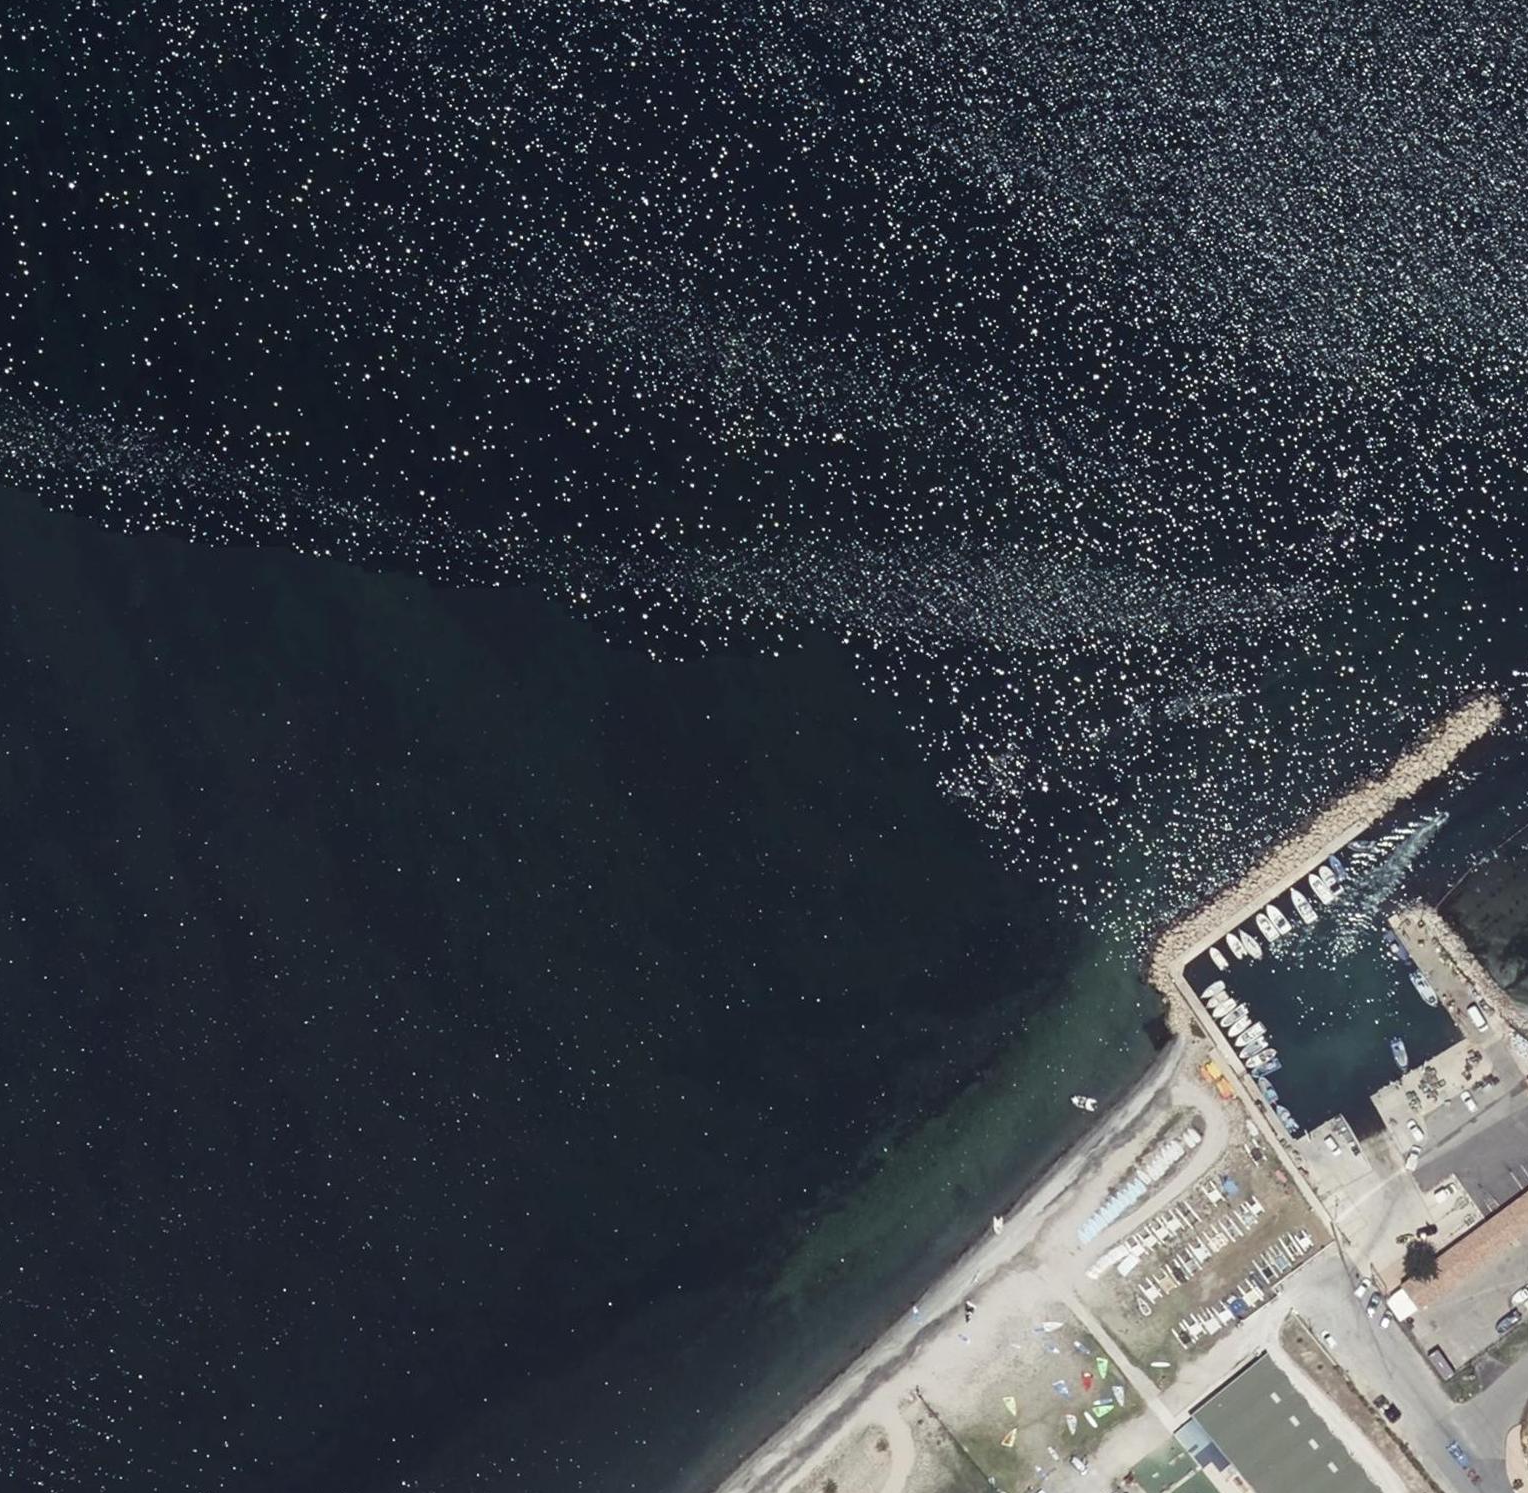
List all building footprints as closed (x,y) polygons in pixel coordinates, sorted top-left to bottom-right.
[(1399,1286),(1420,1314),(1527,1236),(1527,1193),(1399,1286)] [(1195,1421),(1253,1492),(1376,1492),(1268,1361),(1195,1421)]
